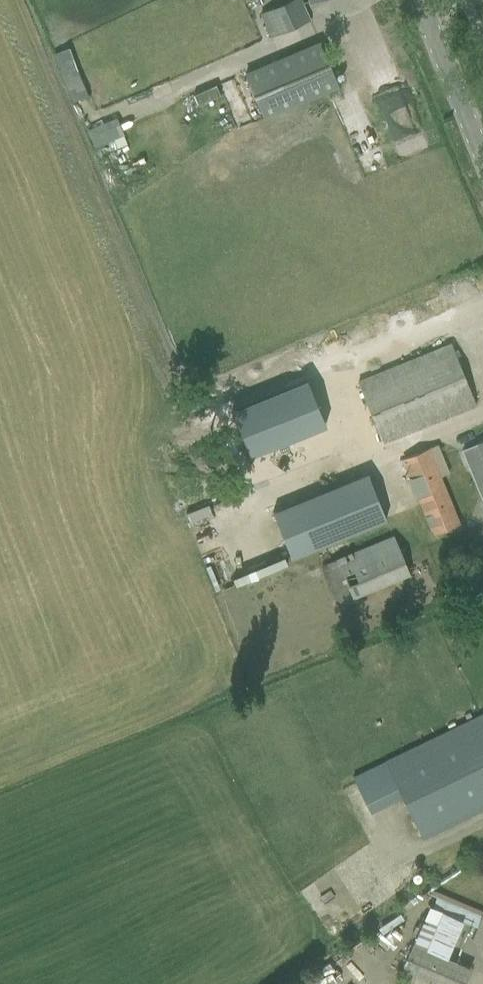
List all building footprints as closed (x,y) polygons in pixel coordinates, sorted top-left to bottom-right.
[(271,36),(309,19),(301,0),(291,0),(261,13),(271,36)] [(319,41),(278,58),(297,103),(338,86),(319,41)] [(215,85),(193,94),(197,104),(219,95),(215,85)] [(362,169),(384,161),(377,142),(370,144),(358,111),(343,116),(362,169)] [(119,116),(89,129),(97,147),(127,133),(119,116)] [(358,381),(384,443),(475,405),(450,344),(358,381)] [(306,379),(231,410),(250,455),(326,424),(306,379)] [(438,444),(402,458),(410,478),(407,479),(415,498),(417,497),(420,504),(432,535),(460,524),(441,476),(449,472),(438,444)] [(367,473),(271,512),(287,553),(384,514),(367,473)] [(322,565),(337,602),(408,573),(393,536),(322,565)] [(444,590),(435,594),(438,602),(447,599),(444,590)] [(423,838),(482,809),(482,714),(385,761),(423,838)] [(482,943),(482,916),(481,915),(471,938),(482,943)] [(433,983),(464,983),(471,968),(412,942),(400,970),(433,983)] [(347,978),(342,983),(364,983),(365,983),(345,968),(341,973),(347,978)]
